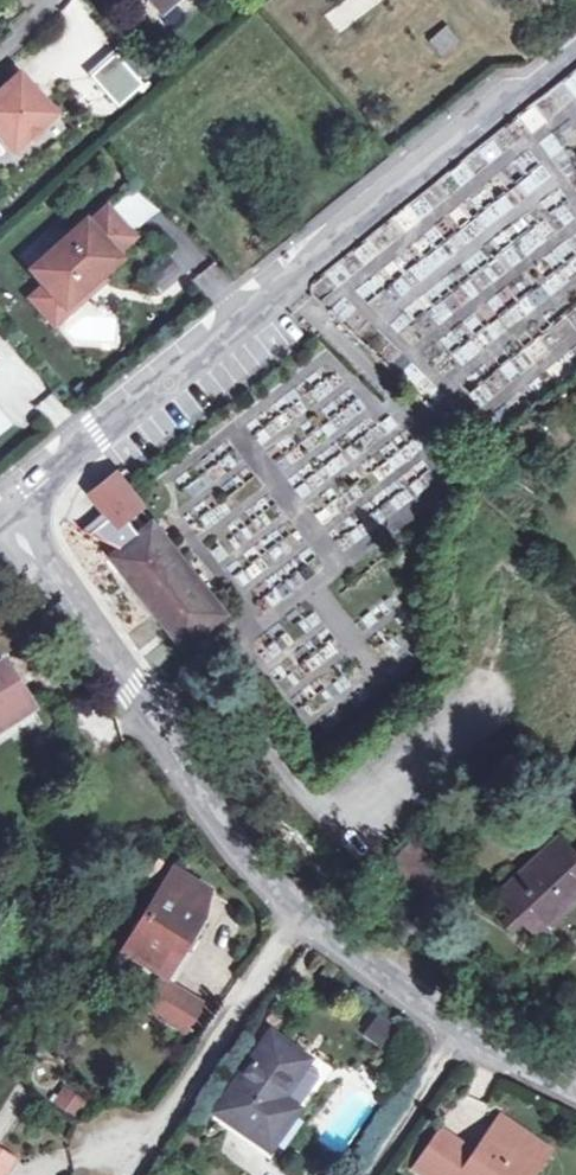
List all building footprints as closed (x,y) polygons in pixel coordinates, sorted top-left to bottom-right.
[(447,24),(429,39),(441,54),(460,39),(447,24)] [(21,78),(0,95),(0,139),(13,154),(56,118),(21,78)] [(135,240),(107,210),(89,226),(87,224),(68,241),(71,243),(55,257),(53,254),(32,274),(46,288),(66,312),(87,293),(84,291),(99,278),(101,281),(121,263),(116,257),(135,240)] [(66,312),(46,288),(32,301),(56,327),(90,297),(104,284),(101,281),(99,278),(84,291),(87,293),(66,312)] [(117,526),(144,505),(123,479),(119,474),(92,495),(117,526)] [(155,520),(116,552),(189,641),(228,608),(155,520)] [(19,719),(16,714),(29,705),(3,663),(0,665),(0,731),(19,719)] [(524,923),(538,939),(575,903),(575,853),(560,837),(499,896),(513,911),(524,923)] [(166,977),(191,935),(200,918),(198,916),(209,898),(205,889),(173,871),(125,952),(166,977)] [(524,923),(513,911),(503,921),(514,932),(524,923)] [(191,935),(166,977),(176,983),(200,941),(191,935)] [(145,1009),(187,1034),(202,1007),(160,983),(145,1009)] [(380,1048),(395,1027),(377,1015),(362,1035),(380,1048)] [(216,1113),(268,1149),(295,1110),(317,1079),(316,1069),(306,1063),(307,1062),(270,1035),(216,1113)] [(78,1118),(88,1098),(62,1085),(52,1105),(78,1118)] [(547,1151),(501,1119),(472,1160),(438,1137),(414,1169),(423,1174),(530,1174),(547,1151)] [(12,1162),(0,1155),(0,1174),(4,1174),(12,1162)]
